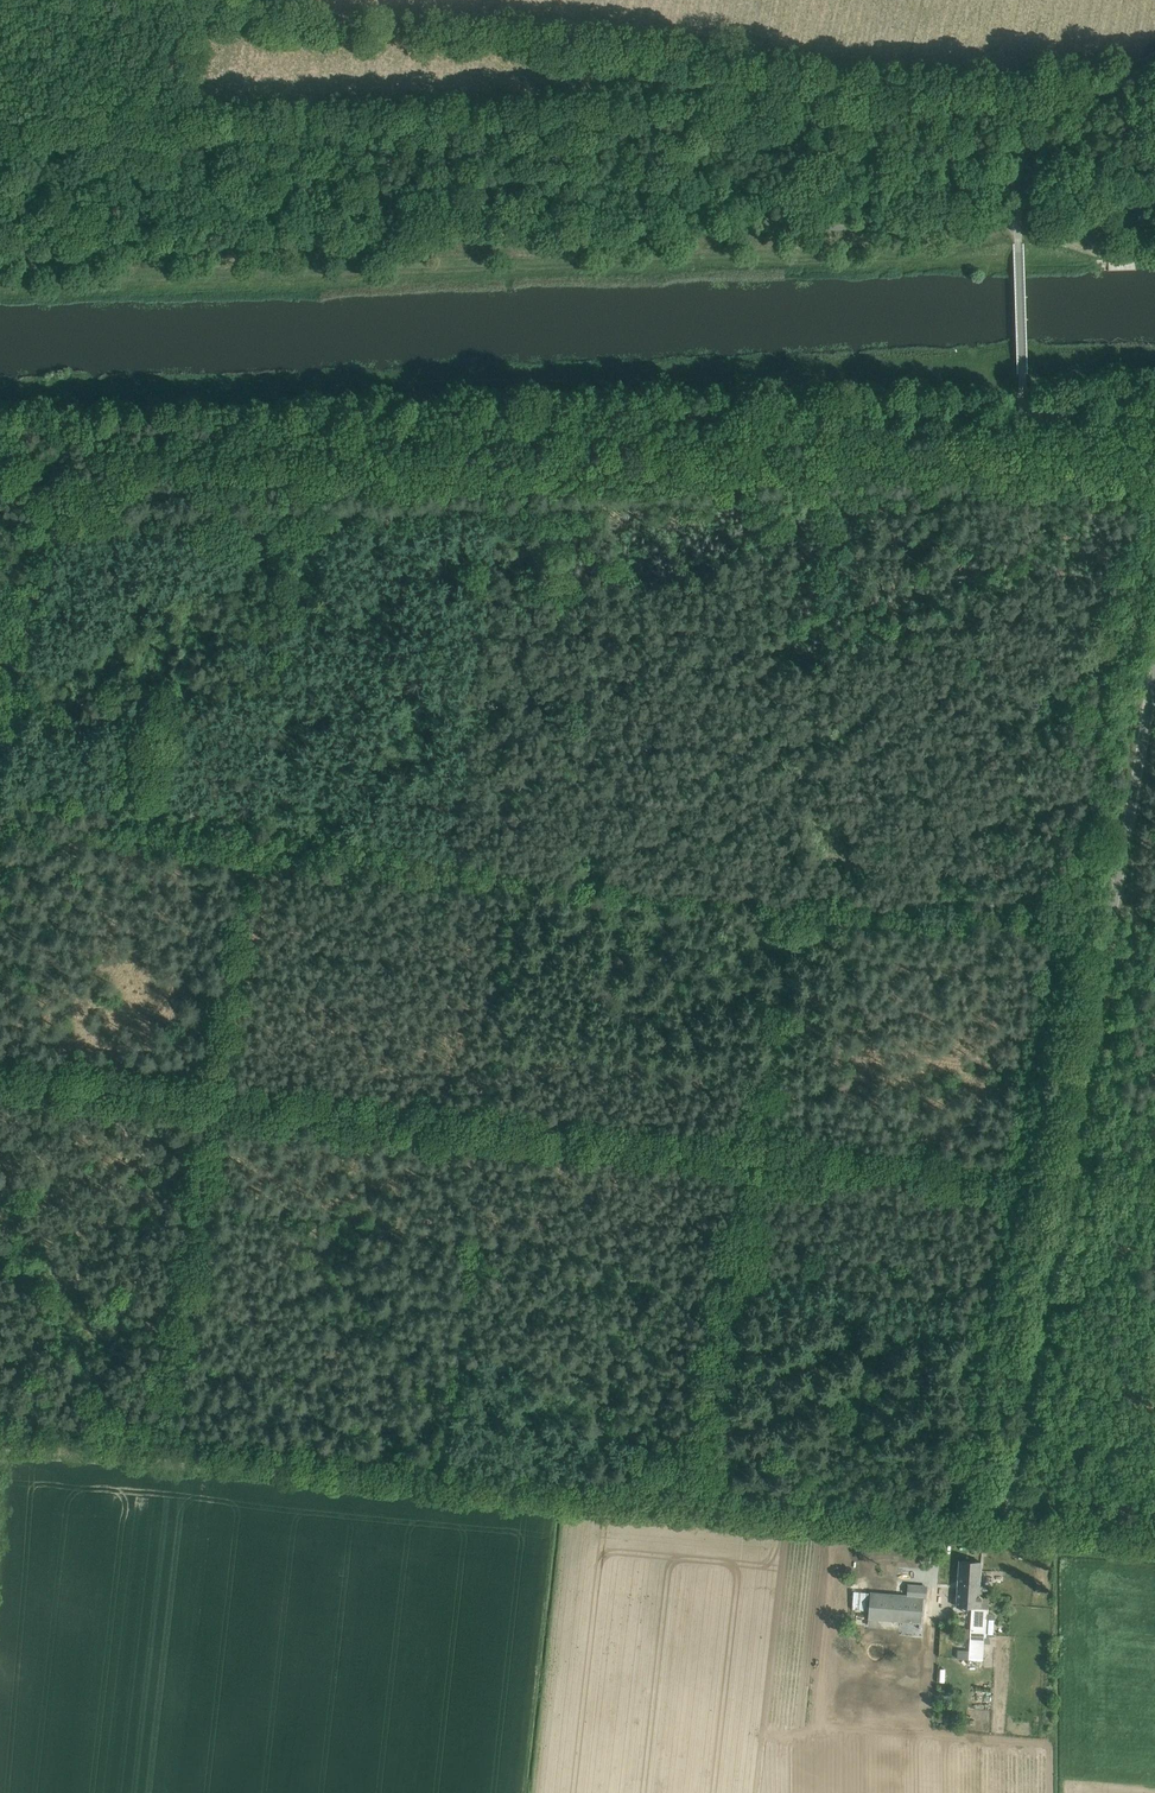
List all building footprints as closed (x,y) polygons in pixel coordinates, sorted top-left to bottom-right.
[(959,1572),(957,1607),(972,1608),(980,1608),(988,1608),(989,1597),(981,1597),(982,1584),(979,1584),(981,1562),(959,1561),(959,1572)] [(868,1618),(921,1623),(923,1598),(925,1598),(926,1587),(908,1585),(907,1596),(870,1593),(870,1594),(853,1592),(852,1609),(869,1611),(868,1618)] [(980,1608),(972,1608),(969,1659),(983,1660),(985,1637),(987,1637),(989,1608),(988,1608),(980,1608)] [(966,1658),(966,1650),(957,1650),(957,1659),(966,1658)]
